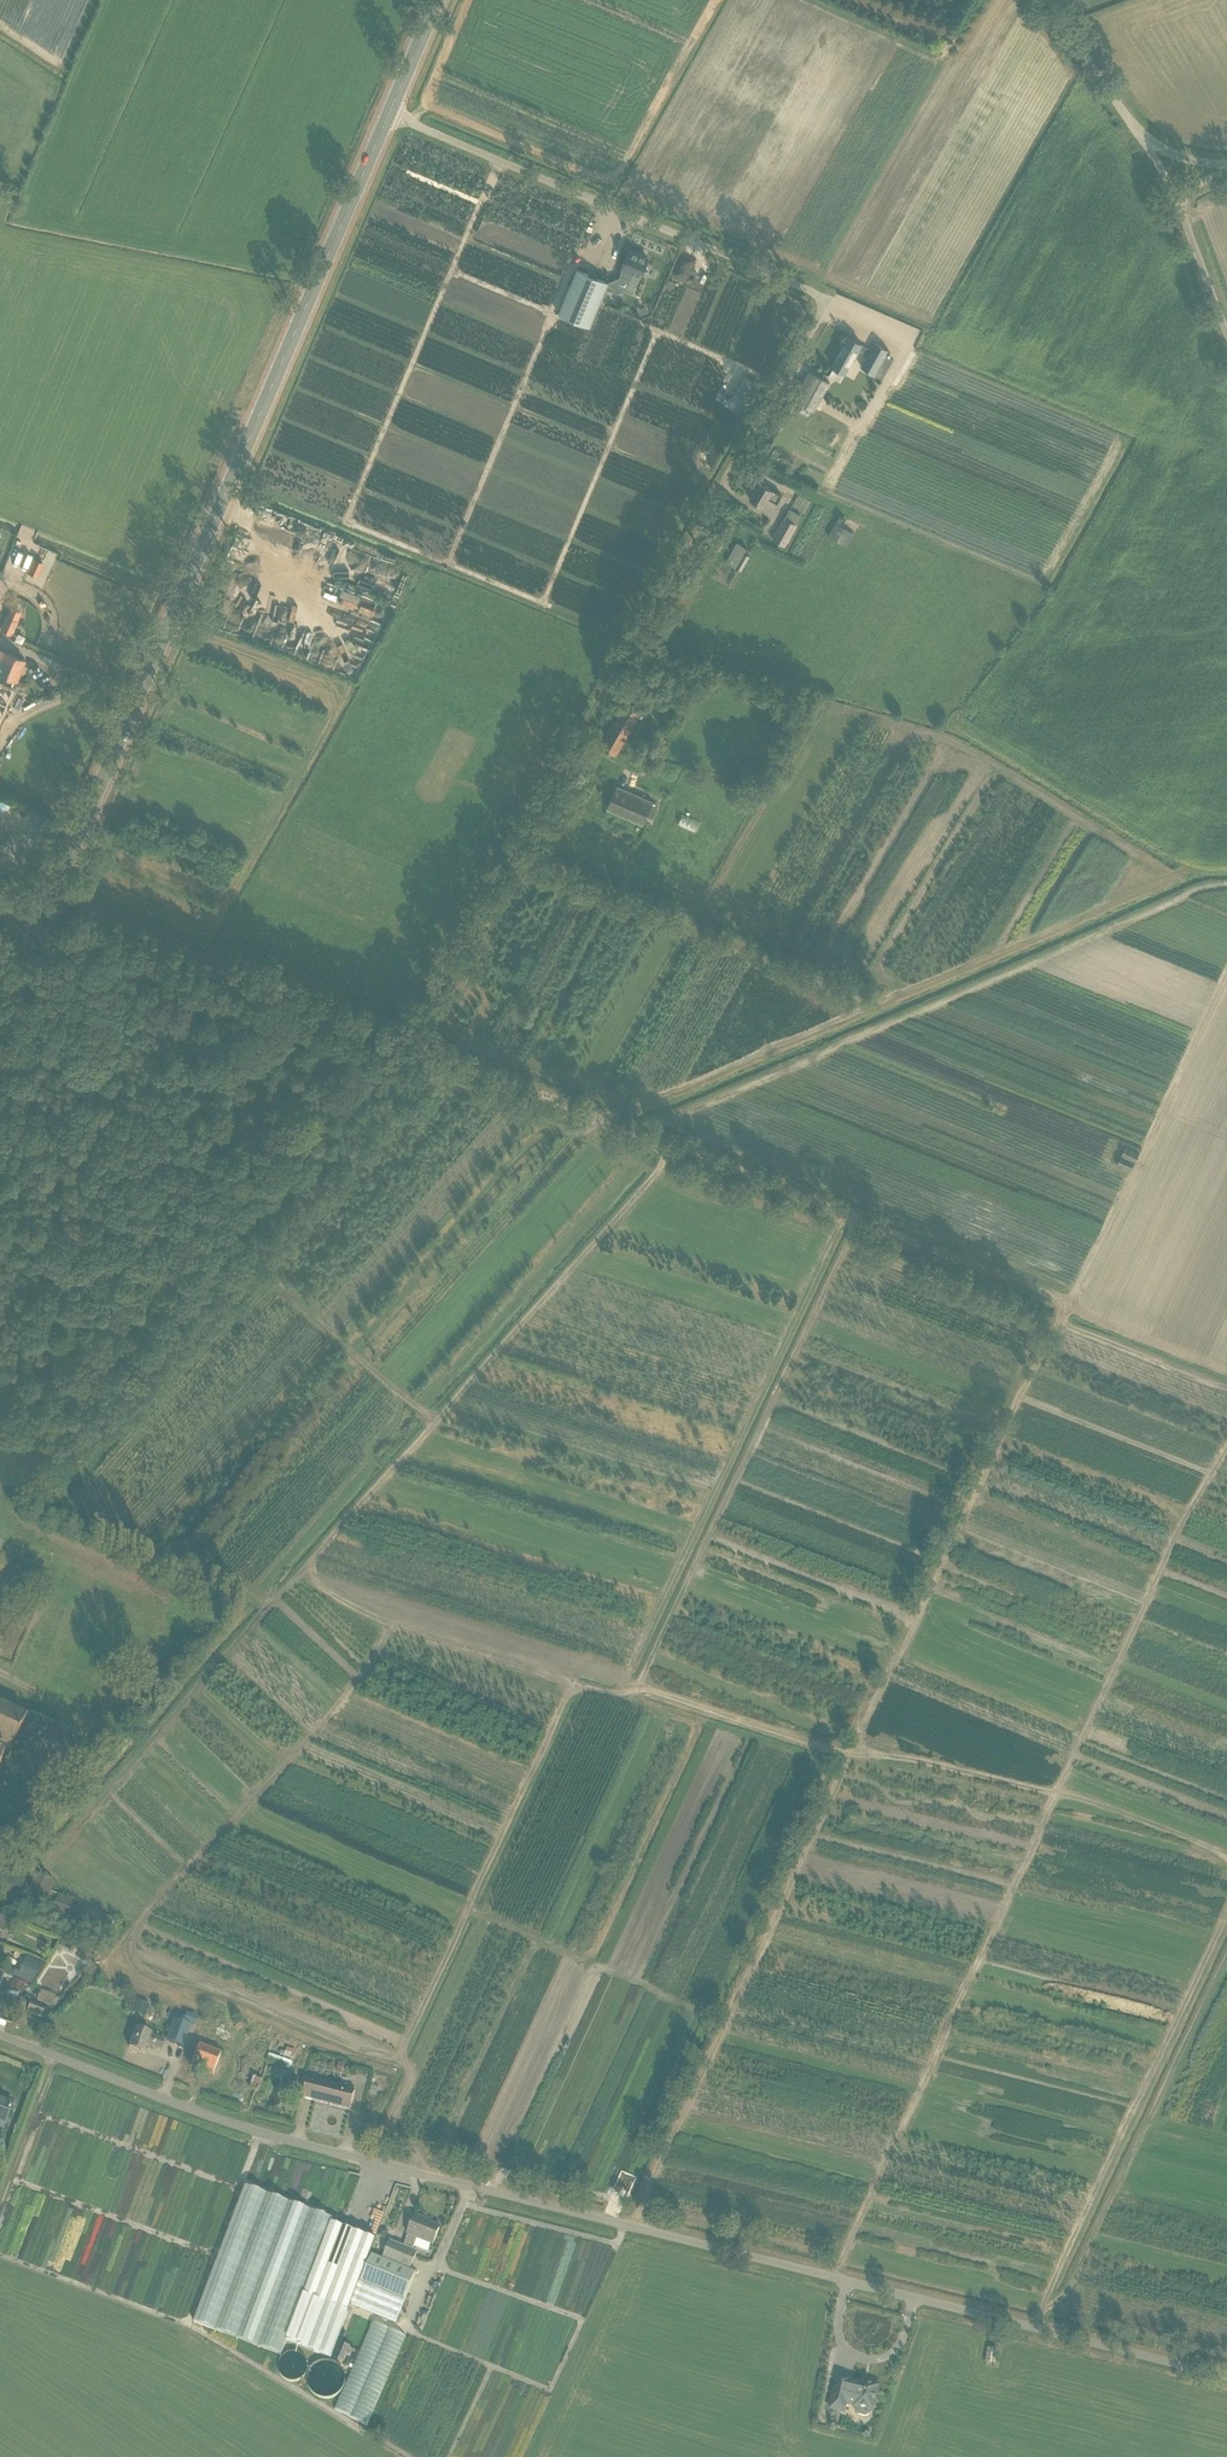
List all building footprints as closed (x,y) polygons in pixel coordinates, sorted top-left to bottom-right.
[(623,268),(620,275),(621,279),(628,282),(624,290),(632,293),(641,275),(643,275),(646,274),(648,270),(646,267),(644,267),(648,258),(630,251),(623,268)] [(589,327),(608,282),(577,269),(558,314),(589,327)] [(845,373),(861,344),(848,337),(832,365),(845,373)] [(875,374),(882,378),(893,359),(886,355),(888,351),(875,343),(869,354),(862,366),(875,374)] [(804,405),(807,407),(814,411),(829,383),(822,379),(819,377),(809,371),(793,399),(804,405)] [(732,409),(749,418),(766,387),(749,378),(732,409)] [(819,409),(810,429),(817,433),(827,413),(819,409)] [(750,498),(760,504),(763,506),(769,497),(777,502),(782,495),(769,488),(759,482),(750,498)] [(772,538),(785,546),(802,516),(789,509),(772,538)] [(847,546),(854,534),(835,522),(827,535),(847,546)] [(352,542),(349,547),(360,553),(363,547),(352,542)] [(736,542),(725,562),(741,571),(749,555),(744,552),(747,548),(736,542)] [(31,566),(39,570),(43,561),(34,557),(31,566)] [(322,576),(333,575),(332,565),(321,566),(322,576)] [(0,629),(0,630),(10,634),(13,629),(14,629),(18,621),(6,616),(0,629)] [(24,660),(13,655),(0,650),(0,720),(24,660)] [(639,712),(635,709),(625,703),(601,744),(612,750),(616,753),(639,712)] [(607,808),(618,813),(643,824),(653,802),(628,791),(617,786),(607,808)] [(100,958),(96,966),(111,973),(115,964),(100,958)] [(1117,1165),(1130,1171),(1138,1153),(1126,1147),(1117,1165)] [(4,1756),(3,1755),(4,1751),(10,1754),(13,1748),(67,1772),(73,1759),(78,1748),(61,1740),(65,1732),(26,1715),(25,1718),(0,1707),(0,1766),(4,1756)] [(4,1932),(10,1920),(0,1916),(0,1930),(4,1932)] [(26,1956),(17,1978),(21,1979),(31,1983),(32,1984),(45,1964),(26,1956)] [(6,1968),(4,1974),(12,1978),(15,1971),(6,1968)] [(21,1994),(26,1984),(13,1979),(9,1988),(21,1994)] [(137,2000),(133,2009),(146,2013),(149,2004),(137,2000)] [(30,2002),(26,2012),(42,2018),(46,2007),(30,2002)] [(175,2020),(167,2040),(182,2046),(190,2026),(175,2020)] [(160,2050),(164,2039),(136,2029),(129,2048),(144,2053),(147,2045),(160,2050)] [(190,2066),(212,2074),(221,2053),(200,2045),(199,2047),(189,2043),(186,2051),(181,2062),(191,2066),(190,2066)] [(274,2057),(273,2062),(290,2067),(292,2061),(274,2057)] [(253,2077),(250,2088),(260,2092),(263,2080),(253,2077)] [(350,2109),(353,2098),(355,2091),(308,2079),(306,2086),(303,2097),(350,2109)] [(3,2128),(8,2115),(13,2104),(0,2099),(0,2127),(3,2128)] [(328,2133),(333,2134),(337,2111),(319,2108),(315,2131),(322,2132),(323,2127),(329,2128),(328,2133)] [(245,2186),(194,2323),(282,2355),(287,2341),(331,2223),(333,2219),(245,2186)] [(360,2202),(364,2192),(351,2187),(347,2198),(360,2202)] [(359,2282),(351,2304),(355,2305),(396,2322),(404,2301),(404,2300),(405,2300),(416,2272),(410,2270),(417,2252),(413,2250),(418,2238),(433,2245),(435,2238),(440,2227),(424,2220),(424,2218),(415,2215),(407,2234),(408,2235),(404,2247),(390,2241),(386,2252),(383,2259),(371,2255),(360,2282),(359,2282)] [(331,2223),(287,2341),(331,2357),(351,2304),(359,2282),(375,2240),(331,2223)] [(381,2228),(378,2235),(385,2238),(388,2231),(381,2228)] [(997,2350),(988,2348),(986,2362),(995,2364),(997,2350)] [(869,2415),(870,2410),(872,2411),(875,2398),(878,2386),(876,2386),(875,2383),(870,2382),(869,2384),(860,2382),(860,2384),(851,2382),(851,2380),(838,2377),(835,2388),(831,2409),(844,2412),(846,2402),(855,2405),(854,2407),(856,2407),(855,2412),(857,2415),(865,2417),(869,2415)]
